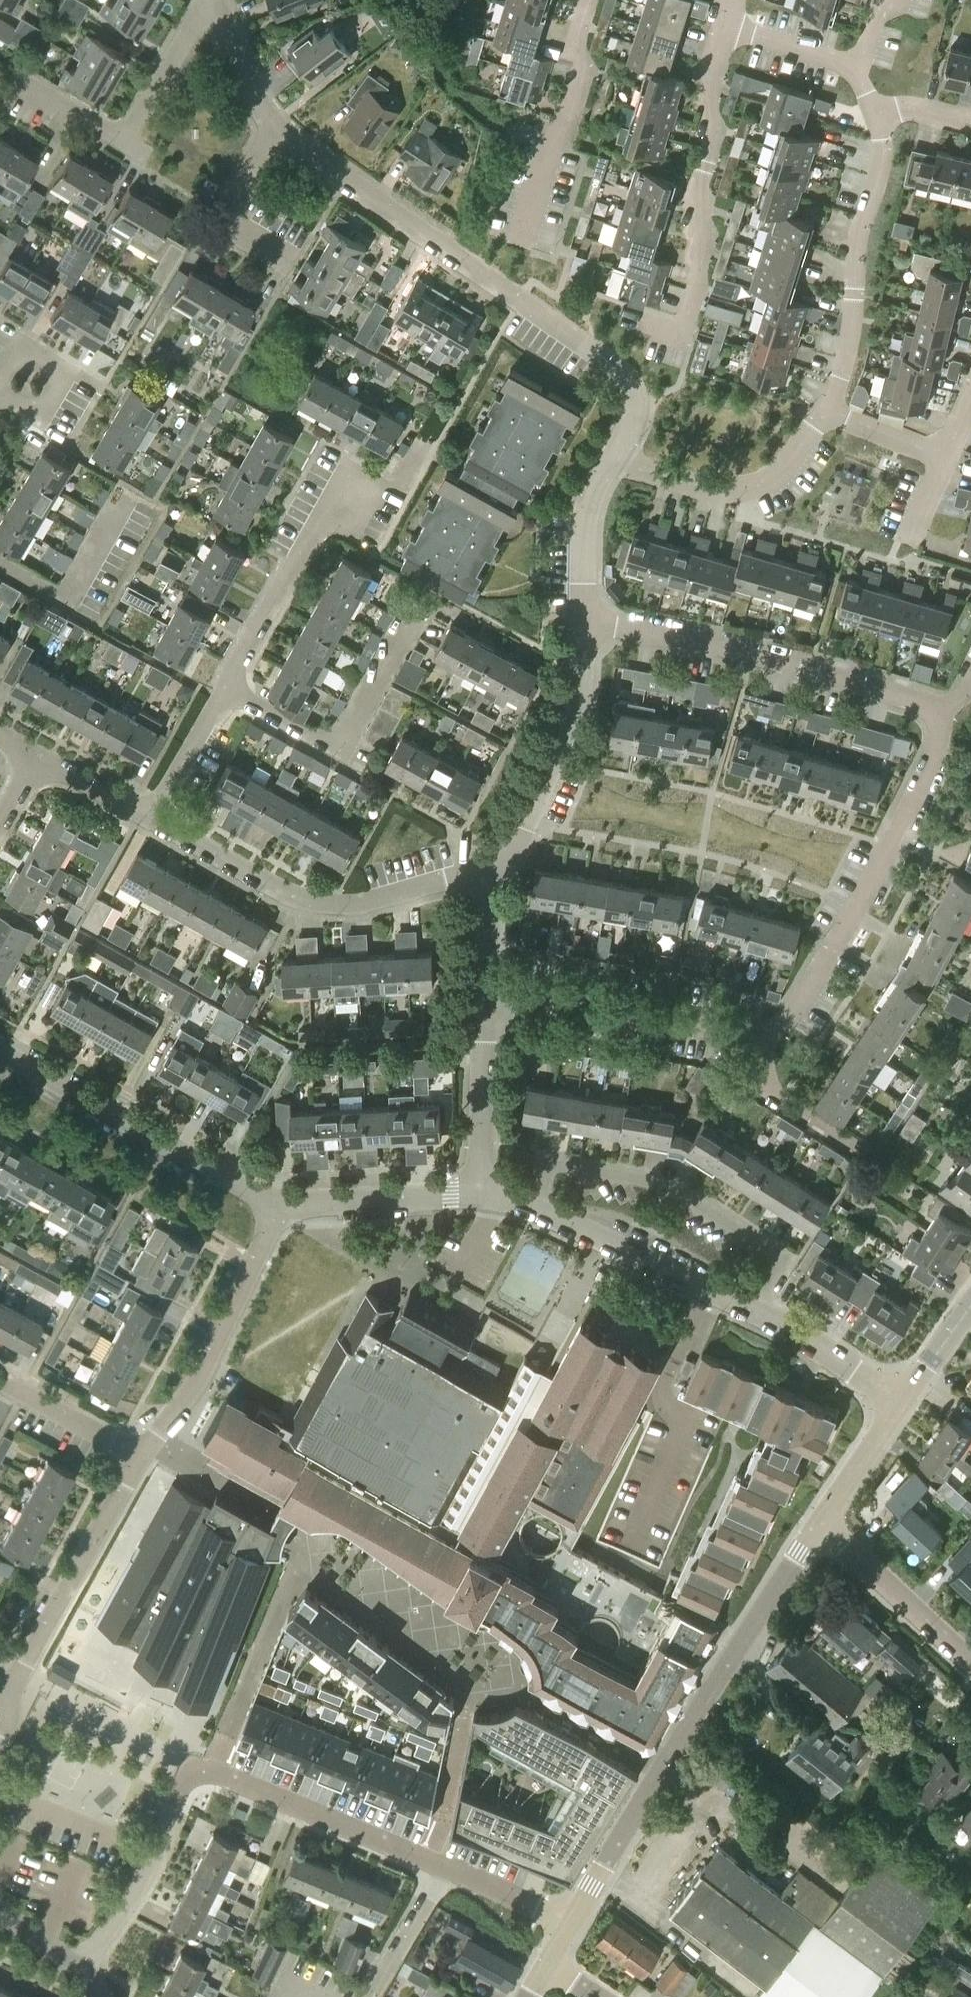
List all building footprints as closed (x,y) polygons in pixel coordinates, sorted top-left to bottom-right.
[(21,2),(17,0),(0,0),(0,3),(15,13),(21,2)] [(88,7),(77,0),(62,0),(61,3),(83,16),(88,7)] [(132,0),(115,0),(112,4),(105,0),(99,10),(140,34),(153,12),(132,0)] [(153,12),(160,0),(132,0),(153,12)] [(320,0),(272,0),(277,16),(320,0)] [(550,0),(506,0),(505,1),(545,14),(550,0)] [(615,0),(604,0),(601,10),(611,13),(615,0)] [(690,0),(646,0),(646,3),(685,15),(690,0)] [(838,0),(794,0),(792,6),(832,19),(838,0)] [(539,32),(545,14),(505,1),(500,20),(539,32)] [(77,26),(83,16),(61,3),(55,13),(77,26)] [(679,34),(685,15),(646,3),(640,22),(679,34)] [(607,27),(611,13),(601,10),(597,24),(607,27)] [(465,32),(469,17),(460,14),(455,29),(465,32)] [(37,42),(41,35),(43,31),(21,18),(15,28),(37,42)] [(8,43),(11,38),(29,50),(25,57),(27,58),(31,51),(37,42),(15,28),(0,20),(0,37),(8,43)] [(533,52),(534,51),(539,32),(500,20),(493,40),(512,46),(533,52)] [(382,29),(387,36),(399,28),(394,21),(382,29)] [(674,53),(679,34),(640,22),(634,41),(674,53)] [(351,56),(331,29),(313,43),(306,34),(290,47),(316,82),(351,56)] [(114,78),(126,57),(86,33),(80,42),(87,46),(80,58),(114,78)] [(599,52),(604,37),(594,34),(589,49),(599,52)] [(38,64),(51,41),(41,35),(37,42),(31,51),(27,58),(38,64)] [(479,51),(483,37),(474,35),(470,49),(479,51)] [(403,39),(400,39),(396,39),(392,45),(396,51),(403,51),(406,46),(406,45),(403,39)] [(668,73),(668,72),(674,53),(634,41),(628,61),(647,67),(647,66),(668,73)] [(950,45),(942,80),(967,87),(969,75),(970,76),(970,50),(950,45)] [(533,52),(512,46),(507,65),(546,77),(552,57),(534,51),(533,52)] [(614,72),(619,58),(609,55),(605,70),(614,72)] [(114,78),(80,58),(73,70),(66,66),(60,76),(68,81),(101,100),(114,78)] [(791,71),(794,62),(784,58),(781,68),(791,71)] [(472,76),(476,62),(467,59),(462,73),(472,76)] [(540,97),(546,77),(507,65),(499,91),(525,100),(527,93),(540,97)] [(647,66),(647,67),(641,86),(681,98),(687,78),(668,72),(668,73),(647,66)] [(740,88),(744,73),(735,70),(730,85),(740,88)] [(371,145),(396,110),(380,98),(388,87),(368,73),(352,95),(363,103),(346,126),(371,145)] [(57,84),(64,88),(68,81),(60,76),(56,83),(57,84)] [(607,96),(611,82),(602,79),(597,94),(607,96)] [(806,114),(813,94),(773,82),(767,102),(806,114)] [(675,117),(681,98),(641,86),(635,105),(675,117)] [(602,111),(607,96),(597,94),(593,108),(602,111)] [(732,113),(736,98),(726,96),(722,110),(732,113)] [(800,133),(801,132),(806,114),(767,102),(760,122),(779,128),(779,127),(800,133)] [(669,136),(675,117),(635,105),(630,124),(669,136)] [(746,133),(751,119),(741,116),(736,130),(746,133)] [(426,118),(417,131),(428,139),(430,136),(437,125),(426,118)] [(595,134),(599,121),(589,118),(586,132),(595,134)] [(629,125),(622,123),(617,139),(624,141),(624,144),(663,156),(669,136),(630,124),(629,125)] [(779,127),(779,128),(773,146),(814,159),(820,138),(801,132),(800,133),(779,127)] [(417,131),(415,130),(399,153),(412,161),(407,169),(416,175),(412,180),(430,192),(433,187),(437,190),(460,156),(430,136),(428,139),(417,131)] [(15,147),(0,138),(0,173),(15,147)] [(739,156),(743,142),(734,139),(729,153),(739,156)] [(808,178),(814,159),(773,146),(767,165),(808,178)] [(0,173),(0,192),(12,200),(9,206),(19,212),(34,188),(24,182),(37,160),(15,147),(0,173)] [(910,154),(907,168),(904,181),(929,187),(930,183),(953,188),(961,155),(938,149),(935,160),(922,157),(910,154)] [(72,195),(90,166),(69,153),(51,182),(72,195)] [(735,170),(739,156),(729,153),(725,167),(735,170)] [(603,172),(608,157),(598,154),(594,169),(603,172)] [(961,155),(953,188),(970,193),(970,157),(961,155)] [(802,197),(802,195),(808,178),(767,165),(761,184),(802,197)] [(93,208),(101,195),(111,179),(90,166),(72,195),(93,208)] [(670,199),(671,195),(677,179),(637,166),(630,186),(670,199)] [(726,195),(731,181),(721,178),(717,192),(726,195)] [(596,196),(596,195),(600,182),(591,179),(586,193),(596,196)] [(796,215),(802,197),(761,184),(755,204),(763,207),(774,210),(774,209),(796,216),(796,215)] [(664,218),(670,199),(630,186),(624,205),(664,218)] [(30,218),(43,195),(43,194),(34,188),(19,212),(24,215),(30,218)] [(143,198),(128,189),(106,227),(127,240),(152,198),(151,199),(144,195),(143,198)] [(592,211),(596,196),(586,193),(582,208),(592,211)] [(153,198),(152,198),(127,240),(160,260),(150,276),(162,283),(185,245),(161,231),(171,215),(157,206),(159,204),(152,200),(153,198)] [(741,215),(745,201),(736,198),(732,212),(741,215)] [(658,237),(664,218),(624,205),(619,225),(658,237)] [(774,210),(763,207),(758,225),(768,228),(768,229),(809,241),(815,221),(796,215),(796,216),(774,209),(774,210)] [(584,235),(588,221),(579,218),(574,232),(584,235)] [(81,249),(95,225),(85,219),(70,243),(81,249)] [(8,233),(18,239),(25,227),(15,221),(8,233)] [(734,239),(739,224),(729,221),(724,236),(734,239)] [(892,233),(894,233),(900,235),(903,224),(894,222),(892,233)] [(369,277),(375,267),(358,257),(365,246),(327,223),(321,232),(331,238),(323,250),(365,276),(366,275),(369,277)] [(90,255),(105,231),(95,225),(81,249),(90,255)] [(652,255),(658,237),(619,225),(612,244),(631,250),(652,256),(652,255)] [(803,260),(809,241),(768,229),(762,248),(803,260)] [(29,266),(8,253),(16,240),(0,231),(0,263),(1,263),(0,265),(0,288),(12,295),(29,266)] [(730,253),(734,239),(724,236),(720,250),(730,253)] [(598,256),(603,241),(593,238),(589,253),(598,256)] [(67,272),(81,249),(70,243),(57,265),(67,272)] [(797,279),(803,260),(762,248),(756,267),(797,279)] [(72,288),(78,278),(77,277),(90,255),(81,249),(67,272),(61,282),(72,288)] [(365,276),(323,250),(316,263),(306,257),(301,265),(310,271),(339,288),(339,287),(353,296),(365,276)] [(652,256),(631,250),(625,269),(665,281),(671,262),(652,255),(652,256)] [(957,297),(963,274),(948,271),(951,259),(920,252),(917,264),(931,267),(925,289),(957,297)] [(721,278),(726,263),(717,260),(712,275),(721,278)] [(390,291),(403,269),(392,262),(379,284),(390,291)] [(591,280),(596,265),(586,262),(582,277),(591,280)] [(33,308),(51,279),(29,266),(12,295),(33,308)] [(791,298),(797,279),(756,267),(750,287),(769,292),(770,292),(791,298)] [(193,312),(212,282),(190,268),(171,299),(193,312)] [(659,301),(665,281),(625,269),(618,295),(644,303),(646,297),(659,301)] [(339,288),(310,271),(303,284),(293,279),(288,287),(294,290),(319,306),(325,310),(339,288)] [(416,328),(433,299),(420,292),(426,282),(417,277),(394,315),(416,328)] [(736,298),(741,283),(731,280),(727,294),(736,298)] [(214,324),(232,294),(212,282),(193,312),(187,321),(197,327),(203,318),(214,324)] [(72,332),(90,302),(68,289),(51,319),(72,332)] [(438,341),(455,312),(442,304),(447,295),(439,289),(433,299),(416,328),(438,341)] [(952,319),(957,297),(925,289),(920,311),(952,319)] [(294,290),(289,298),(315,313),(319,306),(294,290)] [(770,292),(769,292),(764,311),(803,324),(810,304),(791,298),(770,292)] [(228,373),(259,321),(248,315),(253,307),(232,294),(214,324),(227,332),(220,343),(228,348),(217,366),(228,373)] [(93,297),(90,302),(72,332),(93,345),(105,326),(114,332),(128,308),(118,302),(113,310),(93,297)] [(156,331),(171,306),(160,300),(145,324),(156,331)] [(383,314),(387,308),(375,300),(371,307),(383,314)] [(887,317),(890,306),(882,303),(879,315),(887,317)] [(728,322),(733,307),(723,304),(719,319),(728,322)] [(371,307),(366,314),(379,322),(379,321),(383,314),(371,307)] [(467,319),(455,312),(438,341),(430,355),(441,361),(449,347),(459,353),(482,316),(472,310),(467,319)] [(797,343),(803,324),(764,311),(757,331),(797,343)] [(946,342),(952,319),(920,311),(914,334),(946,342)] [(965,313),(960,316),(959,321),(970,324),(970,315),(965,313)] [(135,315),(128,327),(133,331),(140,318),(135,315)] [(724,335),(728,322),(719,319),(715,332),(724,335)] [(376,349),(389,327),(379,321),(379,322),(366,343),(376,349)] [(970,324),(959,321),(958,328),(960,332),(969,333),(970,324)] [(185,348),(192,336),(182,331),(175,342),(185,348)] [(791,362),(797,343),(757,331),(752,349),(791,362)] [(941,365),(946,342),(914,334),(906,332),(900,354),(935,363),(935,364),(941,365)] [(346,350),(351,341),(337,334),(332,343),(346,350)] [(717,359),(721,345),(712,342),(707,356),(717,359)] [(368,363),(373,354),(359,346),(354,355),(368,363)] [(785,382),(791,362),(752,349),(744,375),(769,383),(771,377),(785,382)] [(930,385),(935,364),(935,363),(900,354),(895,352),(889,374),(889,375),(930,385)] [(390,375),(395,366),(381,358),(376,367),(390,375)] [(418,373),(423,365),(411,358),(407,366),(418,373)] [(960,369),(962,360),(954,358),(950,360),(948,366),(960,369)] [(423,365),(418,373),(431,380),(436,372),(423,365)] [(958,378),(960,369),(948,366),(947,372),(950,376),(958,378)] [(322,412),(338,384),(316,371),(300,400),(322,412)] [(411,387),(416,378),(403,371),(398,379),(411,387)] [(558,437),(576,405),(515,371),(498,403),(558,437)] [(924,408),(930,385),(889,375),(889,374),(886,374),(877,408),(907,416),(910,404),(924,408)] [(862,401),(867,386),(857,382),(851,398),(862,401)] [(125,397),(119,406),(147,422),(158,430),(164,421),(152,414),(160,401),(133,384),(131,386),(127,384),(121,395),(125,397)] [(344,425),(360,396),(338,384),(322,412),(344,425)] [(366,437),(380,409),(381,408),(360,396),(344,425),(366,437)] [(541,468),(558,437),(498,403),(480,434),(541,468)] [(134,443),(147,422),(119,406),(107,427),(134,443)] [(216,425),(224,411),(216,406),(207,420),(216,425)] [(388,449),(403,420),(381,408),(380,409),(366,437),(388,449)] [(189,437),(197,423),(188,418),(180,432),(189,437)] [(280,459),(293,437),(265,421),(252,443),(280,459)] [(121,465),(134,443),(107,427),(94,449),(121,465)] [(203,446),(211,432),(203,427),(195,441),(203,446)] [(527,493),(541,468),(480,434),(462,466),(464,467),(516,496),(520,489),(527,493)] [(176,459),(184,445),(175,440),(167,454),(176,459)] [(402,440),(397,450),(404,455),(406,451),(410,444),(402,440)] [(268,481),(280,459),(252,443),(240,465),(268,481)] [(191,467),(199,453),(190,448),(182,462),(191,467)] [(57,488),(70,466),(44,450),(31,472),(57,488)] [(228,486),(256,502),(268,481),(240,465),(232,460),(220,482),(228,486)] [(163,480),(171,467),(162,461),(154,474),(163,480)] [(512,507),(516,501),(514,500),(516,496),(464,467),(458,477),(512,507)] [(178,488),(186,475),(177,470),(169,483),(178,488)] [(45,509),(57,488),(31,472),(18,493),(45,509)] [(496,536),(512,507),(458,477),(452,473),(435,502),(496,536)] [(153,478),(145,491),(154,496),(161,483),(153,478)] [(958,485),(956,493),(967,496),(968,496),(970,496),(970,488),(958,485)] [(102,504),(109,490),(100,486),(93,499),(102,504)] [(243,524),(256,502),(228,486),(215,508),(243,524)] [(32,531),(45,509),(18,493),(5,515),(32,531)] [(962,505),(966,503),(967,496),(956,493),(954,503),(962,505)] [(480,565),(496,536),(435,502),(419,532),(480,565)] [(90,526),(97,513),(88,508),(81,521),(90,526)] [(32,531),(5,515),(0,524),(0,541),(19,552),(32,531)] [(166,538),(173,525),(164,520),(157,533),(166,538)] [(646,571),(660,524),(650,521),(646,535),(634,531),(632,539),(625,537),(617,562),(646,571)] [(663,590),(667,577),(677,543),(664,540),(668,526),(660,524),(646,571),(643,584),(663,590)] [(78,548),(85,535),(76,530),(69,543),(78,548)] [(464,595),(480,565),(419,532),(403,561),(464,595)] [(688,583),(702,535),(692,532),(687,547),(677,543),(667,577),(688,583)] [(708,589),(718,556),(705,552),(710,538),(702,535),(688,583),(708,589)] [(232,573),(244,552),(216,536),(204,558),(232,573)] [(754,587),(768,539),(758,536),(753,551),(743,548),(733,581),(754,587)] [(775,593),(784,560),(773,556),(777,542),(768,539),(754,587),(775,593)] [(153,561),(161,547),(152,542),(144,556),(153,561)] [(52,545),(45,558),(57,565),(66,569),(73,556),(64,551),(52,545)] [(733,581),(743,548),(732,545),(728,559),(718,556),(708,589),(729,595),(733,581)] [(795,599),(809,551),(800,548),(796,563),(784,560),(775,593),(795,599)] [(817,605),(826,572),(813,568),(817,554),(809,551),(795,599),(817,605)] [(203,559),(196,555),(191,562),(199,566),(191,580),(219,596),(232,573),(204,558),(203,559)] [(368,600),(374,591),(364,585),(372,571),(343,556),(331,578),(360,594),(359,595),(368,600)] [(173,581),(180,569),(161,559),(155,570),(173,581)] [(859,617),(874,571),(863,568),(859,581),(847,578),(838,611),(859,617)] [(881,624),(890,591),(879,587),(883,573),(874,571),(859,617),(881,624)] [(399,606),(406,592),(405,591),(411,579),(400,574),(393,587),(396,588),(390,601),(399,606)] [(962,577),(952,574),(949,583),(959,586),(962,577)] [(347,616),(359,595),(360,594),(331,578),(319,600),(347,616)] [(12,585),(3,580),(0,586),(0,597),(4,600),(12,585)] [(901,629),(914,582),(906,580),(901,594),(890,591),(881,624),(901,629)] [(832,604),(839,606),(846,583),(839,581),(832,604)] [(921,635),(931,603),(919,599),(924,585),(914,582),(901,629),(921,635)] [(130,602),(138,589),(129,584),(121,597),(130,602)] [(21,590),(12,585),(4,600),(0,607),(0,618),(4,620),(21,590)] [(943,642),(957,595),(947,592),(943,606),(931,603),(921,635),(943,642)] [(197,638),(209,615),(180,600),(168,622),(197,638)] [(335,638),(347,616),(319,600),(307,622),(335,638)] [(118,624),(125,611),(116,606),(109,619),(118,624)] [(387,627),(394,614),(385,609),(378,623),(387,627)] [(23,639),(33,620),(24,615),(14,634),(23,639)] [(68,637),(77,622),(68,617),(59,631),(68,637)] [(77,622),(68,637),(77,642),(86,627),(77,622)] [(185,660),(197,638),(168,622),(156,644),(185,660)] [(323,659),(335,638),(307,622),(295,644),(323,659)] [(452,674),(474,635),(452,622),(434,654),(450,663),(445,671),(452,674)] [(375,649),(382,636),(373,631),(366,645),(375,649)] [(11,639),(0,632),(0,659),(11,639)] [(477,678),(494,647),(474,635),(452,674),(449,680),(459,686),(467,672),(477,678)] [(111,661),(119,646),(110,641),(102,656),(110,660),(111,661)] [(311,682),(323,659),(295,644),(282,666),(311,682)] [(121,666),(129,651),(119,646),(111,661),(121,666)] [(417,662),(423,651),(414,646),(408,657),(417,662)] [(484,694),(493,699),(515,658),(494,647),(477,678),(489,685),(484,694)] [(363,671),(370,658),(361,653),(355,666),(363,671)] [(417,662),(408,657),(406,656),(400,667),(421,678),(427,667),(417,662)] [(34,698),(50,669),(28,657),(12,686),(34,698)] [(515,658),(493,699),(504,705),(509,696),(520,702),(537,671),(515,658)] [(154,684),(162,670),(153,665),(145,679),(154,684)] [(303,720),(314,701),(304,695),(311,682),(282,666),(270,688),(281,694),(275,704),(303,720)] [(645,688),(648,670),(624,666),(622,675),(635,678),(633,686),(645,688)] [(415,688),(421,678),(400,667),(395,677),(415,688)] [(56,710),(72,681),(50,669),(34,698),(56,710)] [(162,670),(154,684),(164,690),(172,675),(162,670)] [(657,690),(661,673),(648,670),(645,688),(657,690)] [(351,693),(358,679),(350,674),(342,688),(351,693)] [(683,687),(685,677),(673,675),(672,684),(683,687)] [(77,722),(93,693),(72,681),(56,710),(77,722)] [(721,694),(722,684),(711,682),(709,691),(721,694)] [(406,706),(412,694),(392,683),(386,694),(406,706)] [(746,690),(743,699),(760,704),(763,695),(746,690)] [(99,734),(115,705),(93,693),(77,722),(99,734)] [(400,717),(406,706),(386,694),(380,705),(400,717)] [(339,714),(347,701),(338,696),(331,710),(339,714)] [(622,748),(632,750),(640,713),(641,704),(617,700),(609,740),(623,743),(622,748)] [(796,715),(798,705),(787,702),(784,712),(796,715)] [(120,746),(136,717),(115,705),(99,734),(120,746)] [(394,727),(400,717),(380,705),(374,716),(394,727)] [(808,718),(811,709),(798,705),(796,715),(808,718)] [(474,714),(461,707),(459,712),(479,724),(485,712),(478,708),(474,714)] [(136,717),(120,746),(142,758),(162,722),(140,709),(136,717)] [(490,730),(496,718),(485,712),(479,724),(490,730)] [(450,730),(457,718),(447,713),(441,725),(450,730)] [(658,750),(664,718),(640,713),(632,750),(643,753),(644,747),(658,750)] [(664,718),(658,750),(672,752),(671,758),(682,760),(690,715),(679,713),(678,721),(664,718)] [(690,715),(682,760),(691,762),(692,756),(707,759),(714,728),(701,725),(703,717),(690,715)] [(389,737),(394,727),(374,716),(368,726),(389,737)] [(843,729),(846,719),(835,716),(832,725),(843,729)] [(856,732),(858,723),(846,719),(843,729),(856,732)] [(260,738),(265,730),(252,723),(247,731),(260,738)] [(471,741),(477,730),(468,725),(462,737),(471,741)] [(383,747),(389,737),(368,726),(363,736),(383,747)] [(481,747),(487,735),(477,730),(471,741),(481,747)] [(889,751),(895,734),(882,730),(877,747),(889,751)] [(751,777),(762,740),(738,733),(729,765),(743,769),(741,774),(751,777)] [(419,783),(436,753),(403,734),(386,765),(419,783)] [(283,751),(287,742),(274,735),(269,743),(283,751)] [(777,779),(786,747),(762,740),(751,777),(761,780),(763,775),(777,779)] [(304,763),(309,754),(295,746),(291,755),(304,763)] [(799,790),(810,754),(786,747),(777,779),(791,783),(789,788),(799,790)] [(461,759),(440,748),(437,753),(436,753),(419,783),(441,796),(461,759)] [(824,792),(834,761),(810,754),(799,790),(809,793),(810,788),(824,792)] [(326,775),(331,766),(318,759),(313,767),(326,775)] [(462,807),(479,777),(459,766),(463,760),(461,759),(441,796),(462,807)] [(847,804),(857,768),(834,761),(824,792),(839,796),(837,802),(847,804)] [(234,803),(250,774),(228,762),(211,790),(234,803)] [(872,806),(881,775),(857,768),(847,804),(857,807),(858,802),(872,806)] [(348,787),(350,782),(353,778),(339,770),(335,779),(348,787)] [(256,816),(272,787),(250,774),(234,803),(256,816)] [(300,789),(278,776),(273,787),(272,787),(256,816),(278,828),(294,799),(300,789)] [(370,799),(374,790),(361,782),(356,791),(370,799)] [(299,840),(316,812),(294,799),(278,828),(299,840)] [(98,846),(75,833),(82,821),(56,806),(44,828),(70,843),(69,843),(99,860),(98,861),(103,864),(105,860),(109,862),(121,843),(105,834),(98,846)] [(321,853),(338,824),(316,812),(299,840),(321,853)] [(344,866),(360,837),(338,824),(321,853),(344,866)] [(58,864),(69,843),(70,843),(44,828),(31,849),(58,864)] [(31,849),(19,870),(46,885),(57,892),(69,870),(58,864),(31,849)] [(144,893),(160,864),(137,852),(122,881),(144,893)] [(96,886),(109,862),(105,860),(103,864),(98,861),(87,881),(96,886)] [(165,905),(181,876),(160,864),(144,893),(165,905)] [(555,904),(560,872),(535,868),(530,899),(555,904)] [(9,882),(12,884),(7,892),(33,907),(46,885),(19,870),(16,869),(9,882)] [(579,908),(585,876),(560,872),(555,904),(579,908)] [(942,897),(970,911),(970,882),(954,874),(945,892),(942,897)] [(187,917),(203,888),(181,876),(165,905),(187,917)] [(603,912),(609,881),(585,876),(579,908),(603,912)] [(86,905),(96,886),(87,881),(74,903),(79,906),(81,902),(86,905)] [(628,917),(633,885),(609,881),(603,912),(628,917)] [(652,921),(658,889),(633,885),(628,917),(652,921)] [(208,929),(224,900),(203,888),(187,917),(208,929)] [(677,926),(683,894),(658,889),(652,921),(677,926)] [(99,931),(114,905),(98,896),(83,922),(99,931)] [(720,935),(729,904),(705,897),(696,928),(720,935)] [(936,909),(931,919),(959,933),(964,924),(970,911),(942,897),(936,909)] [(230,940),(246,912),(224,900),(208,929),(230,940)] [(66,938),(72,928),(86,905),(81,902),(79,906),(74,903),(65,920),(53,913),(45,927),(66,938)] [(744,942),(753,911),(729,904),(720,935),(744,942)] [(767,949),(776,918),(753,911),(744,942),(767,949)] [(252,953),(268,924),(246,912),(230,940),(252,953)] [(0,916),(0,948),(16,957),(30,932),(18,925),(17,926),(0,916)] [(792,956),(801,925),(776,918),(767,949),(792,956)] [(880,1008),(872,1020),(899,1038),(914,1014),(927,996),(911,985),(912,983),(919,968),(931,974),(937,977),(946,959),(955,941),(959,933),(931,919),(925,931),(919,928),(914,938),(910,947),(913,949),(907,961),(903,960),(898,970),(894,976),(897,978),(889,990),(886,988),(875,1004),(880,1008)] [(117,941),(125,927),(116,922),(108,936),(117,941)] [(60,949),(66,939),(45,927),(39,938),(60,949)] [(113,946),(83,929),(79,927),(67,948),(79,955),(87,942),(112,957),(114,953),(111,951),(113,946)] [(127,947),(135,932),(125,927),(117,941),(127,947)] [(393,938),(421,939),(421,927),(393,927),(393,938)] [(344,930),(344,939),(377,938),(377,929),(344,930)] [(536,947),(537,937),(524,935),(522,944),(536,947)] [(571,953),(573,944),(561,941),(559,951),(571,953)] [(584,955),(586,946),(573,944),(571,953),(584,955)] [(131,968),(136,959),(113,946),(111,951),(114,953),(112,957),(131,968)] [(160,965),(168,951),(159,946),(151,960),(160,965)] [(418,953),(418,947),(407,948),(409,985),(435,984),(433,952),(418,953)] [(16,957),(0,948),(0,979),(3,981),(16,957)] [(385,987),(409,985),(407,948),(398,948),(398,954),(383,955),(385,987)] [(369,955),(368,950),(358,951),(360,988),(385,987),(383,955),(369,955)] [(620,962),(621,953),(610,950),(608,960),(620,962)] [(170,971),(177,957),(168,951),(160,965),(170,971)] [(360,1000),(359,988),(360,988),(358,951),(347,951),(348,957),(333,957),(335,989),(336,1002),(360,1000)] [(284,992),(310,991),(308,952),(298,953),(298,959),(283,960),(284,992)] [(319,958),(319,952),(308,952),(310,991),(335,989),(333,957),(319,958)] [(633,964),(635,955),(621,953),(620,962),(633,964)] [(154,981),(156,977),(153,975),(156,970),(136,959),(131,968),(154,981)] [(670,971),(671,963),(672,961),(659,959),(657,969),(670,971)] [(696,976),(698,967),(686,963),(683,972),(696,976)] [(36,995),(47,973),(36,968),(25,989),(36,995)] [(74,1020),(89,993),(99,976),(86,969),(66,976),(68,982),(53,1008),(56,1010),(60,1019),(66,1016),(74,1020)] [(177,1011),(189,989),(156,970),(153,975),(156,977),(154,981),(174,993),(167,1005),(177,1011)] [(202,989),(210,975),(202,971),(194,984),(202,989)] [(222,976),(214,971),(211,976),(210,975),(202,989),(212,995),(220,981),(222,976)] [(722,974),(720,983),(732,986),(734,978),(722,974)] [(95,1032),(110,1006),(116,995),(120,988),(99,976),(89,993),(74,1020),(75,1021),(72,1026),(84,1033),(87,1028),(95,1032)] [(734,978),(732,986),(744,990),(746,981),(734,978)] [(247,1014),(260,992),(238,980),(225,1002),(247,1014)] [(779,1000),(782,991),(769,988),(767,997),(779,1000)] [(188,1017),(200,995),(189,989),(177,1011),(188,1017)] [(970,1011),(970,1000),(953,990),(944,1007),(967,1019),(970,1011)] [(137,1007),(116,995),(110,1006),(95,1032),(96,1033),(93,1038),(105,1045),(108,1040),(116,1044),(137,1007)] [(159,1019),(150,1014),(137,1007),(116,1044),(117,1045),(114,1050),(126,1057),(129,1052),(138,1056),(159,1019)] [(238,1029),(243,1019),(222,1007),(216,1017),(238,1029)] [(260,1042),(263,1037),(260,1035),(262,1030),(243,1019),(238,1029),(260,1042)] [(387,1034),(400,1033),(399,1024),(399,1019),(386,1021),(387,1034)] [(872,1020),(858,1040),(885,1058),(899,1038),(872,1020)] [(362,1035),(374,1035),(387,1034),(386,1021),(374,1022),(374,1025),(362,1026),(362,1035)] [(400,1033),(412,1033),(411,1023),(399,1024),(400,1033)] [(412,1033),(424,1032),(424,1023),(411,1023),(412,1033)] [(349,1036),(362,1035),(362,1026),(349,1027),(349,1036)] [(951,1044),(959,1032),(951,1027),(943,1038),(951,1044)] [(312,1038),(325,1037),(325,1028),(312,1029),(312,1038)] [(300,1039),(312,1038),(312,1029),(299,1029),(300,1039)] [(280,1053),(285,1043),(262,1030),(260,1035),(263,1037),(260,1042),(280,1053)] [(556,1060),(560,1039),(550,1037),(548,1047),(554,1048),(553,1059),(556,1060)] [(574,1051),(576,1042),(560,1039),(556,1060),(560,1061),(562,1049),(574,1051)] [(858,1040),(844,1060),(871,1079),(885,1058),(858,1040)] [(180,1080),(195,1054),(174,1041),(159,1068),(180,1080)] [(619,1069),(622,1050),(599,1046),(597,1056),(609,1058),(608,1067),(619,1069)] [(960,1069),(968,1058),(955,1049),(948,1060),(960,1069)] [(632,1071),(635,1053),(622,1050),(619,1069),(632,1071)] [(202,1093),(217,1066),(195,1054),(180,1080),(202,1093)] [(439,1074),(438,1057),(412,1058),(413,1067),(413,1075),(439,1074)] [(671,1069),(673,1060),(660,1057),(658,1067),(671,1069)] [(400,1068),(413,1067),(412,1058),(400,1059),(400,1068)] [(363,1070),(377,1069),(377,1060),(362,1061),(363,1070)] [(844,1060),(830,1081),(857,1099),(871,1079),(844,1060)] [(954,1078),(960,1069),(948,1060),(941,1070),(954,1078)] [(338,1073),(349,1072),(351,1070),(363,1070),(362,1061),(337,1062),(338,1073)] [(338,1073),(337,1062),(313,1063),(314,1072),(327,1071),(329,1073),(338,1073)] [(301,1072),(314,1072),(313,1063),(301,1064),(301,1072)] [(702,1096),(715,1074),(700,1064),(686,1086),(702,1096)] [(223,1105),(238,1078),(217,1066),(202,1093),(223,1105)] [(243,1068),(238,1078),(223,1105),(244,1117),(253,1101),(259,1105),(271,1084),(243,1068)] [(923,1068),(916,1079),(924,1085),(931,1074),(923,1068)] [(916,1079),(908,1090),(917,1095),(924,1085),(916,1079)] [(935,1079),(927,1090),(933,1094),(941,1083),(935,1079)] [(830,1081),(816,1102),(843,1120),(857,1099),(830,1081)] [(529,1086),(523,1117),(545,1121),(548,1122),(554,1090),(551,1089),(529,1086)] [(746,1103),(751,1095),(740,1088),(735,1096),(746,1103)] [(554,1090),(548,1122),(566,1125),(573,1126),(579,1094),(572,1093),(554,1090)] [(604,1090),(602,1098),(603,1099),(612,1100),(613,1092),(604,1090)] [(417,1144),(415,1106),(415,1093),(390,1094),(390,1107),(392,1139),(407,1139),(407,1144),(417,1144)] [(579,1094),(573,1126),(587,1128),(598,1130),(603,1099),(602,1098),(593,1097),(579,1094)] [(315,1111),(292,1112),(291,1098),(276,1099),(278,1136),(292,1135),(292,1144),(307,1144),(308,1150),(318,1149),(316,1111),(315,1111)] [(603,1099),(598,1130),(608,1132),(622,1135),(628,1103),(613,1100),(612,1100),(603,1099)] [(327,1110),(326,1100),(315,1100),(315,1111),(316,1111),(318,1149),(330,1148),(329,1143),(342,1142),(340,1110),(327,1110)] [(628,1103),(622,1135),(629,1136),(636,1137),(635,1142),(647,1144),(649,1145),(655,1146),(656,1142),(670,1144),(669,1148),(680,1150),(685,1154),(687,1150),(699,1158),(697,1161),(703,1165),(704,1165),(715,1172),(718,1168),(724,1172),(728,1175),(746,1147),(741,1144),(724,1132),(705,1120),(694,1138),(689,1135),(685,1132),(674,1130),(677,1112),(655,1108),(634,1104),(628,1103)] [(970,1120),(970,1103),(962,1114),(970,1120)] [(417,1144),(428,1143),(428,1137),(442,1137),(440,1104),(415,1106),(417,1144)] [(367,1146),(378,1146),(378,1140),(392,1139),(390,1107),(365,1108),(367,1146)] [(367,1146),(365,1108),(340,1110),(342,1142),(357,1141),(357,1147),(367,1146)] [(896,1110),(888,1121),(896,1126),(903,1115),(896,1110)] [(920,1130),(927,1120),(913,1111),(907,1121),(920,1130)] [(781,1115),(776,1123),(787,1130),(792,1122),(781,1115)] [(888,1121),(881,1131),(889,1136),(894,1129),(896,1126),(888,1121)] [(914,1140),(920,1130),(907,1121),(900,1131),(914,1140)] [(798,1137),(803,1129),(792,1122),(787,1130),(798,1137)] [(27,1152),(5,1140),(0,1150),(0,1176),(10,1182),(11,1182),(27,1152)] [(833,1158),(837,1151),(824,1142),(819,1149),(833,1158)] [(746,1147),(728,1175),(741,1183),(749,1188),(767,1160),(759,1155),(746,1147)] [(840,1163),(845,1156),(837,1151),(833,1158),(840,1163)] [(31,1194),(47,1164),(27,1152),(11,1182),(10,1182),(4,1194),(24,1206),(32,1194),(31,1194)] [(63,1166),(50,1159),(47,1164),(31,1194),(32,1194),(51,1205),(67,1175),(60,1171),(63,1166)] [(767,1160),(749,1188),(759,1195),(771,1202),(789,1174),(777,1166),(767,1160)] [(966,1162),(953,1181),(949,1178),(940,1190),(961,1205),(968,1195),(970,1197),(970,1166),(966,1162)] [(789,1174),(771,1202),(777,1206),(792,1215),(810,1187),(795,1178),(789,1174)] [(67,1227),(89,1187),(67,1175),(51,1205),(52,1205),(46,1216),(56,1221),(67,1227)] [(866,1178),(861,1175),(857,1182),(862,1185),(866,1178)] [(99,1245),(114,1218),(103,1212),(110,1199),(89,1187),(67,1227),(99,1245)] [(810,1187),(792,1215),(795,1217),(814,1229),(831,1201),(813,1189),(810,1187)] [(970,1243),(970,1229),(954,1218),(960,1210),(938,1197),(928,1212),(936,1217),(928,1228),(962,1250),(967,1241),(970,1244),(970,1243)] [(838,1202),(835,1208),(845,1215),(849,1209),(838,1202)] [(120,1248),(140,1212),(129,1206),(109,1242),(120,1248)] [(185,1270),(197,1248),(155,1225),(143,1246),(185,1270)] [(818,1298),(839,1264),(828,1257),(832,1250),(825,1245),(831,1234),(822,1228),(815,1239),(802,1260),(812,1266),(797,1289),(807,1296),(809,1292),(818,1298)] [(962,1250),(928,1228),(921,1240),(914,1235),(903,1253),(919,1263),(924,1267),(931,1257),(953,1271),(960,1261),(956,1259),(962,1250)] [(24,1257),(28,1249),(15,1241),(11,1249),(24,1257)] [(174,1291),(185,1270),(143,1246),(131,1268),(139,1272),(133,1282),(154,1294),(160,1284),(174,1291)] [(36,1264),(41,1255),(28,1249),(24,1257),(36,1264)] [(18,1261),(0,1251),(0,1262),(14,1270),(18,1261)] [(46,1269),(64,1279),(70,1268),(52,1259),(46,1269)] [(36,1282),(40,1273),(18,1261),(14,1270),(36,1282)] [(932,1286),(938,1275),(924,1267),(919,1263),(912,1273),(932,1286)] [(851,1272),(839,1264),(818,1298),(826,1304),(824,1307),(835,1314),(849,1291),(859,1297),(872,1275),(856,1265),(851,1272)] [(600,1269),(596,1277),(603,1280),(606,1273),(600,1269)] [(40,1273),(36,1282),(58,1293),(62,1285),(40,1273)] [(85,1296),(90,1298),(101,1278),(92,1273),(79,1296),(83,1299),(85,1296)] [(874,1334),(895,1300),(884,1293),(888,1286),(872,1275),(859,1297),(867,1303),(853,1325),(863,1331),(865,1329),(874,1334)] [(290,1432),(441,1514),(488,1427),(490,1424),(493,1426),(496,1421),(494,1419),(493,1419),(509,1390),(507,1388),(506,1389),(492,1381),(501,1364),(468,1346),(478,1328),(411,1290),(395,1319),(390,1317),(395,1307),(367,1292),(295,1423),(290,1432)] [(77,1321),(90,1298),(85,1296),(83,1299),(79,1296),(68,1316),(77,1321)] [(150,1334),(162,1312),(135,1297),(123,1319),(150,1334)] [(907,1308),(895,1300),(874,1334),(882,1339),(880,1342),(891,1349),(919,1305),(912,1300),(907,1308)] [(19,1312),(0,1302),(0,1337),(4,1339),(19,1312)] [(26,1351),(41,1324),(19,1312),(4,1339),(26,1351)] [(65,1343),(77,1321),(68,1316),(56,1338),(65,1343)] [(490,1424),(488,1427),(603,1490),(641,1422),(648,1426),(654,1412),(646,1407),(643,1413),(639,1410),(664,1365),(630,1346),(628,1350),(610,1340),(612,1336),(577,1317),(549,1368),(528,1357),(494,1419),(496,1421),(493,1426),(490,1424)] [(139,1355),(150,1334),(123,1319),(112,1340),(139,1355)] [(53,1364),(61,1351),(65,1343),(56,1338),(45,1359),(53,1364)] [(127,1376),(139,1355),(112,1340),(100,1362),(127,1376)] [(720,1405),(737,1367),(704,1352),(689,1383),(697,1387),(694,1394),(720,1405)] [(115,1398),(127,1376),(100,1362),(89,1384),(115,1398)] [(753,1420),(770,1382),(737,1367),(720,1405),(753,1420)] [(785,1435),(803,1397),(770,1382),(753,1420),(778,1432),(785,1435)] [(819,1451),(837,1413),(803,1397),(785,1435),(803,1444),(819,1451)] [(441,1515),(441,1514),(290,1432),(295,1423),(261,1405),(256,1415),(225,1398),(203,1439),(216,1446),(210,1457),(285,1498),(313,1513),(315,1508),(318,1507),(322,1506),(324,1506),(329,1505),(335,1505),(341,1506),(345,1507),(348,1508),(352,1509),(354,1510),(418,1558),(442,1515),(441,1515)] [(964,1457),(969,1450),(962,1445),(970,1434),(947,1418),(933,1438),(961,1459),(970,1466),(970,1462),(964,1457)] [(532,1674),(646,1737),(647,1736),(657,1733),(659,1733),(719,1625),(562,1538),(559,1542),(556,1545),(553,1547),(549,1549),(545,1550),(541,1550),(537,1549),(535,1548),(532,1547),(529,1544),(525,1539),(523,1534),(523,1528),(525,1521),(529,1515),(533,1512),(539,1510),(543,1509),(546,1510),(548,1510),(551,1511),(553,1512),(567,1520),(581,1529),(603,1490),(489,1427),(441,1515),(442,1515),(418,1558),(443,1574),(442,1574),(455,1581),(450,1589),(480,1606),(481,1605),(491,1610),(489,1613),(509,1628),(521,1638),(529,1649),(531,1658),(532,1669),(532,1674)] [(796,1460),(803,1444),(785,1435),(778,1432),(770,1448),(796,1460)] [(12,1439),(3,1435),(0,1441),(0,1461),(12,1439)] [(961,1459),(933,1438),(919,1458),(942,1474),(952,1461),(970,1474),(970,1466),(961,1459)] [(786,1494),(801,1462),(796,1460),(770,1448),(763,1445),(749,1476),(779,1491),(786,1494)] [(63,1495),(75,1473),(47,1458),(35,1480),(63,1495)] [(906,1488),(888,1507),(897,1515),(890,1524),(922,1554),(940,1534),(922,1517),(927,1512),(927,1502),(918,1494),(922,1490),(928,1483),(915,1472),(903,1485),(906,1488)] [(765,1521),(779,1491),(749,1476),(743,1473),(729,1504),(765,1521)] [(937,1488),(970,1518),(970,1501),(946,1478),(937,1488)] [(51,1516),(63,1495),(35,1480),(24,1501),(51,1516)] [(132,1557),(134,1559),(101,1619),(131,1633),(129,1637),(144,1645),(140,1652),(173,1668),(171,1672),(183,1678),(180,1684),(211,1699),(235,1638),(238,1640),(271,1557),(266,1555),(277,1526),(218,1493),(212,1504),(173,1482),(132,1557)] [(40,1537),(51,1516),(24,1501),(12,1523),(40,1537)] [(751,1552),(765,1521),(729,1504),(715,1534),(747,1550),(751,1552)] [(28,1559),(40,1537),(12,1523),(0,1545),(28,1559)] [(967,1560),(970,1556),(970,1530),(966,1536),(969,1539),(948,1561),(957,1570),(950,1578),(970,1598),(970,1563),(967,1560)] [(733,1581),(747,1550),(715,1534),(710,1532),(696,1562),(729,1579),(733,1581)] [(716,1609),(729,1579),(696,1562),(693,1561),(682,1584),(689,1587),(686,1595),(716,1609)] [(287,1608),(284,1617),(301,1629),(323,1599),(304,1585),(287,1608)] [(323,1599),(301,1629),(318,1642),(340,1612),(323,1599)] [(853,1657),(879,1627),(847,1599),(821,1629),(853,1657)] [(340,1612),(318,1642),(335,1655),(358,1625),(340,1612)] [(358,1625),(335,1655),(349,1665),(371,1635),(358,1625)] [(371,1635),(349,1665),(362,1675),(385,1645),(371,1635)] [(905,1677),(920,1658),(893,1635),(877,1653),(905,1677)] [(833,1727),(862,1693),(795,1637),(767,1670),(833,1727)] [(385,1645),(362,1675),(379,1688),(402,1658),(385,1645)] [(402,1658),(379,1688),(397,1701),(419,1671),(402,1658)] [(74,1675),(53,1663),(46,1675),(67,1686),(74,1675)] [(276,1664),(272,1675),(279,1678),(284,1667),(276,1664)] [(284,1667),(279,1678),(287,1681),(291,1670),(284,1667)] [(419,1671),(397,1701),(424,1721),(447,1726),(453,1696),(419,1671)] [(297,1677),(294,1684),(305,1689),(308,1681),(297,1677)] [(278,1685),(274,1695),(281,1698),(286,1687),(278,1684),(278,1685)] [(286,1687),(281,1698),(289,1701),(293,1690),(286,1687)] [(321,1687),(318,1694),(329,1698),(332,1691),(321,1687)] [(332,1691),(329,1698),(341,1703),(344,1696),(332,1691)] [(252,1698),(235,1739),(259,1749),(276,1708),(252,1698)] [(357,1701),(354,1709),(365,1713),(368,1706),(357,1701)] [(325,1703),(320,1714),(328,1717),(333,1706),(325,1703)] [(460,1787),(452,1828),(573,1878),(580,1866),(587,1854),(596,1839),(604,1827),(613,1812),(628,1786),(638,1770),(578,1736),(580,1734),(550,1717),(549,1720),(518,1703),(514,1705),(511,1707),(507,1709),(504,1711),(500,1712),(495,1713),(491,1714),(487,1714),(483,1714),(479,1713),(475,1713),(472,1724),(481,1729),(478,1735),(496,1745),(500,1739),(574,1781),(571,1787),(563,1801),(555,1797),(542,1821),(460,1787)] [(333,1706),(328,1717),(335,1720),(340,1709),(333,1706)] [(368,1706),(365,1713),(376,1718),(379,1710),(368,1706)] [(276,1708),(259,1749),(283,1759),(299,1718),(276,1708)] [(299,1718),(283,1759),(306,1768),(323,1727),(299,1718)] [(372,1722),(367,1733),(375,1736),(379,1725),(372,1722)] [(379,1725),(375,1736),(382,1739),(386,1728),(379,1725)] [(828,1739),(812,1726),(787,1757),(829,1791),(867,1744),(856,1736),(851,1743),(835,1731),(828,1739)] [(323,1727),(306,1768),(330,1778),(347,1737),(323,1727)] [(347,1737),(330,1778),(353,1787),(370,1746),(347,1737)] [(419,1742),(415,1753),(421,1756),(426,1744),(419,1742)] [(426,1744),(421,1756),(422,1756),(429,1759),(434,1748),(426,1745),(426,1744)] [(370,1746),(353,1787),(376,1797),(393,1756),(370,1746)] [(940,1750),(923,1770),(932,1777),(921,1791),(937,1804),(946,1792),(953,1798),(970,1776),(970,1767),(960,1757),(955,1763),(940,1750)] [(393,1756),(376,1797),(399,1806),(416,1765),(393,1756)] [(416,1765),(399,1806),(428,1818),(437,1774),(416,1765)] [(963,1817),(970,1824),(970,1807),(963,1817)] [(250,1868),(239,1862),(245,1848),(236,1843),(237,1841),(213,1830),(203,1851),(262,1881),(270,1865),(255,1857),(250,1868)] [(928,1843),(934,1848),(942,1839),(935,1834),(928,1843)] [(940,1899),(876,1851),(839,1900),(798,1868),(779,1893),(718,1846),(670,1909),(767,1982),(756,1996),(865,1996),(940,1899)] [(262,1881),(203,1851),(192,1874),(206,1881),(237,1896),(240,1890),(229,1884),(235,1872),(246,1877),(244,1880),(259,1887),(262,1881)] [(307,1888),(318,1861),(293,1851),(283,1878),(307,1888)] [(331,1898),(342,1870),(318,1861),(307,1888),(331,1898)] [(354,1907),(365,1880),(342,1870),(331,1898),(354,1907)] [(237,1896),(206,1881),(192,1874),(181,1896),(226,1918),(229,1912),(218,1906),(224,1893),(235,1899),(237,1896)] [(379,1917),(390,1889),(365,1880),(354,1907),(379,1917)] [(296,1916),(303,1898),(302,1898),(295,1895),(288,1913),(296,1916)] [(225,1920),(226,1918),(181,1896),(170,1918),(215,1940),(218,1933),(206,1927),(212,1914),(225,1920)] [(303,1919),(310,1902),(303,1898),(296,1916),(303,1919)] [(264,1929),(272,1910),(261,1905),(254,1925),(264,1929)] [(504,1987),(519,1958),(469,1930),(472,1925),(450,1913),(443,1925),(464,1937),(452,1958),(504,1987)] [(350,1917),(344,1914),(336,1932),(343,1934),(350,1917)] [(641,1974),(660,1948),(615,1915),(596,1942),(641,1974)] [(350,1917),(343,1934),(333,1959),(356,1968),(366,1944),(349,1937),(356,1919),(350,1917)] [(307,1953),(311,1943),(299,1938),(295,1948),(307,1953)] [(252,1976),(269,1984),(285,1949),(269,1941),(252,1976)] [(417,1966),(424,1955),(413,1949),(406,1960),(417,1966)] [(198,1974),(204,1962),(181,1950),(170,1973),(206,1991),(205,1993),(213,1996),(245,1996),(220,1984),(221,1982),(210,1977),(210,1976),(205,1974),(203,1977),(198,1974)] [(669,1991),(687,1968),(674,1958),(656,1981),(669,1991)] [(952,1973),(970,1985),(970,1971),(959,1963),(952,1973)] [(427,1988),(433,1977),(412,1965),(406,1976),(427,1988)] [(205,1993),(206,1991),(170,1973),(159,1994),(164,1996),(203,1996),(205,1993)] [(10,1986),(0,1982),(0,1996),(4,1996),(10,1986)] [(711,1983),(705,1991),(713,1996),(714,1996),(720,1990),(711,1983)] [(4,1996),(32,1996),(33,1995),(24,1990),(22,1992),(10,1986),(4,1996)] [(955,1988),(949,1996),(968,1996),(955,1988)]
